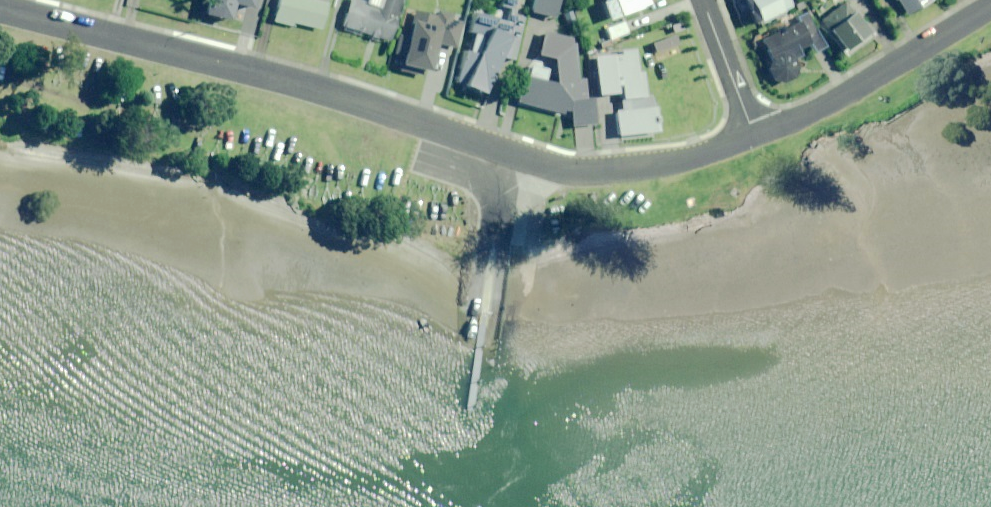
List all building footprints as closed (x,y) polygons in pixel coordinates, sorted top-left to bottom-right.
[(199,15),(226,22),(230,6),(248,10),(251,0),(203,0),(199,15)] [(320,31),(326,4),(323,4),(323,0),(278,0),(272,23),(290,27),(291,24),(320,31)] [(380,5),(368,1),(367,4),(354,0),(349,0),(341,27),(388,42),(397,15),(395,14),(399,0),(381,0),(380,5)] [(513,18),(518,0),(501,0),(498,6),(509,9),(507,16),(506,22),(473,14),(468,33),(472,34),(467,53),(463,52),(455,84),(480,95),(499,58),(511,61),(521,20),(513,18)] [(531,14),(554,19),(558,0),(535,0),(531,14)] [(607,1),(600,3),(606,23),(647,6),(645,0),(607,0),(607,1)] [(756,25),(794,6),(791,0),(744,0),(756,25)] [(929,0),(894,0),(904,17),(929,1),(929,0)] [(867,37),(840,3),(817,20),(843,55),(867,37)] [(573,11),(561,14),(564,27),(577,24),(573,11)] [(449,21),(449,16),(434,13),(434,16),(412,12),(408,35),(405,35),(398,74),(422,78),(422,74),(430,75),(435,46),(453,49),(457,22),(449,21)] [(792,62),(821,47),(804,13),(794,18),(796,22),(781,29),(782,31),(759,42),(767,59),(764,70),(769,80),(780,84),(791,80),(795,69),(792,62)] [(626,34),(621,22),(603,29),(607,41),(626,34)] [(679,45),(672,27),(647,37),(655,55),(679,45)] [(562,112),(570,114),(571,128),(592,127),(591,100),(582,100),(581,80),(573,78),(571,41),(542,34),(536,56),(558,62),(552,85),(542,83),(545,71),(528,67),(518,104),(561,115),(562,112)] [(641,101),(636,47),(587,57),(592,102),(614,100),(618,140),(661,136),(658,105),(632,108),(631,102),(641,101)]
